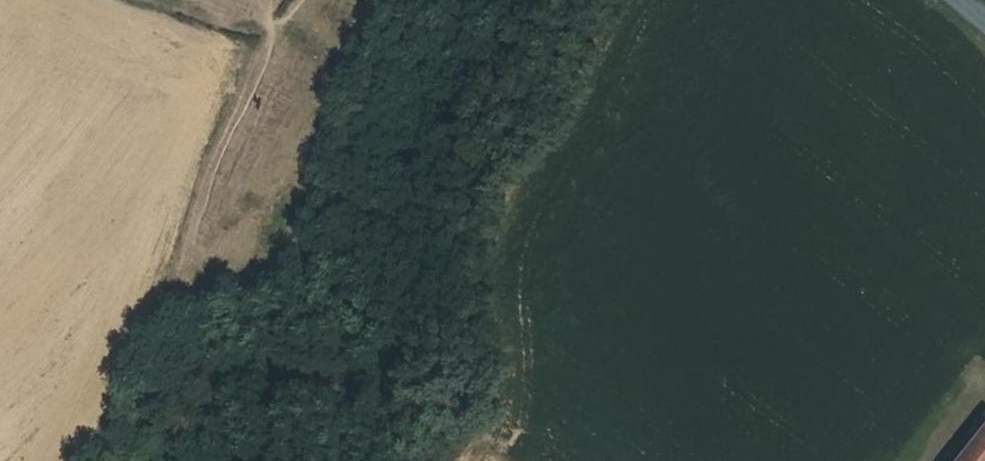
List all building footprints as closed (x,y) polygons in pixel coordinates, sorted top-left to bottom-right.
[(969,460),(984,460),(984,442),(969,460)]
